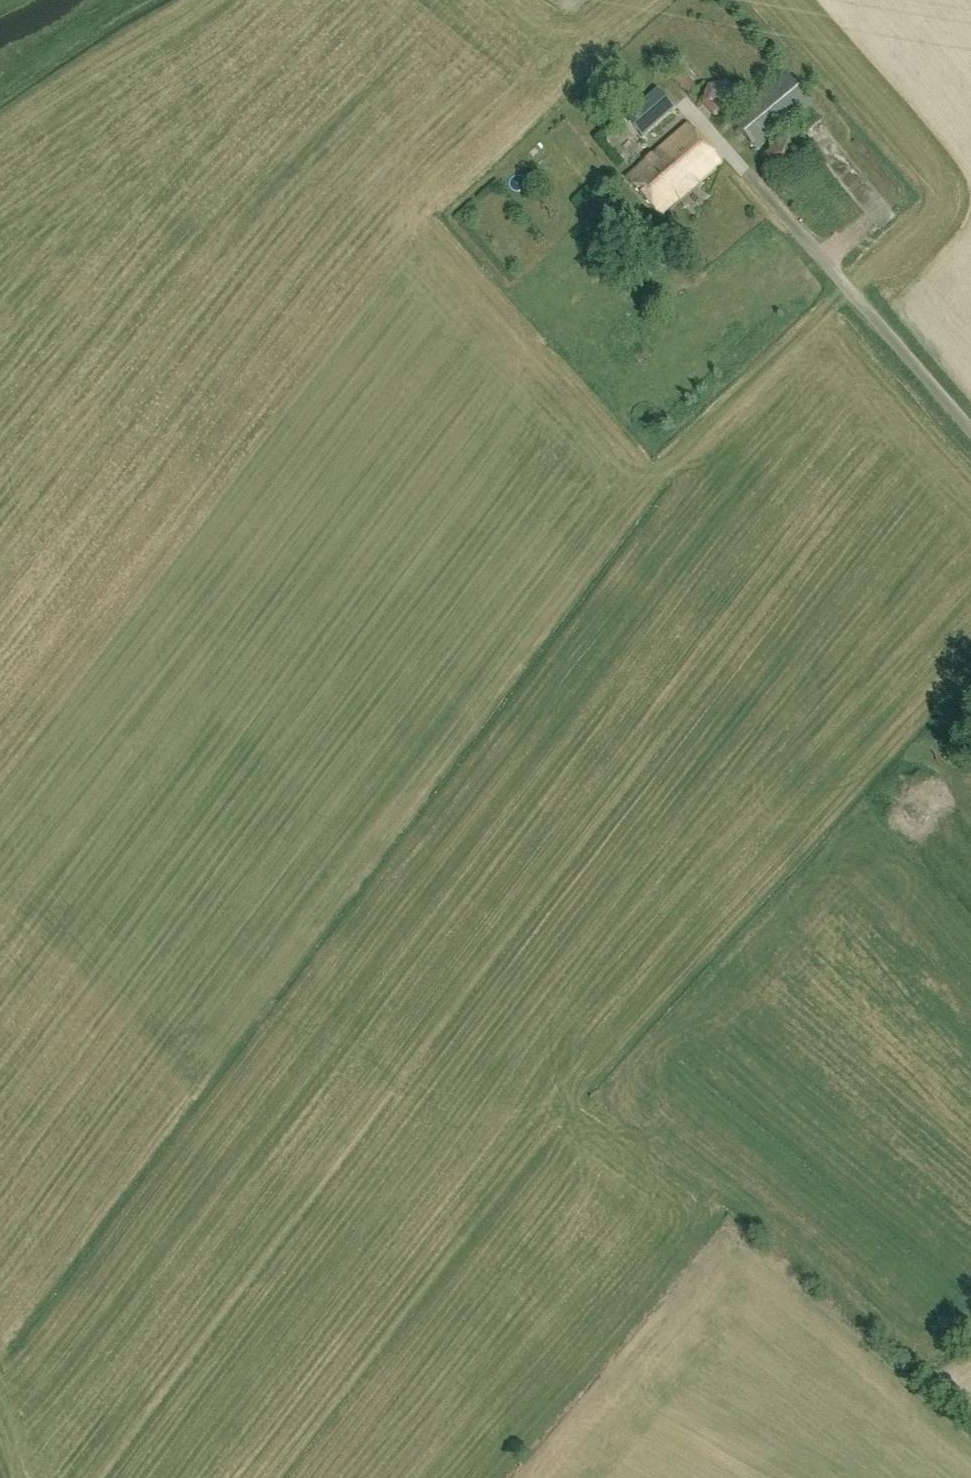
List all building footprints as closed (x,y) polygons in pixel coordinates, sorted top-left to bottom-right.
[(689,95),(704,81),(683,57),(668,71),(689,95)] [(756,149),(811,103),(785,72),(730,118),(756,149)] [(732,113),(739,95),(727,80),(709,84),(701,102),(712,116),(732,113)] [(642,136),(673,109),(657,90),(626,118),(642,136)] [(659,216),(719,162),(686,125),(626,179),(659,216)] [(792,169),(798,153),(788,141),(771,142),(765,158),(775,171),(792,169)] [(640,367),(648,377),(660,367),(652,357),(640,367)]
